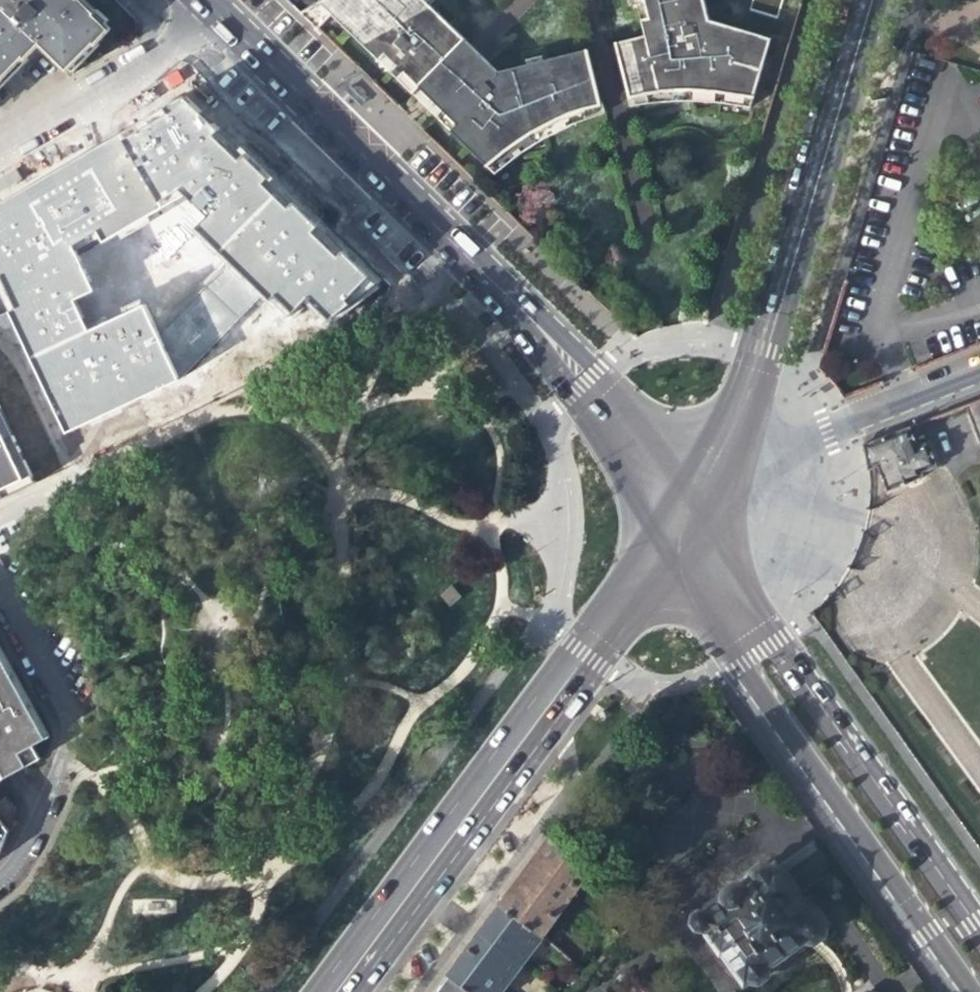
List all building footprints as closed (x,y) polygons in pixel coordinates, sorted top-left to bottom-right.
[(3,4),(0,7),(0,77),(3,74),(23,54),(25,56),(40,41),(67,67),(95,39),(96,40),(108,27),(94,12),(96,10),(86,0),(0,0),(0,2),(3,4)] [(300,11),(319,0),(288,0),(300,11)] [(300,11),(317,28),(331,12),(319,0),(300,11)] [(331,12),(378,58),(384,52),(395,62),(389,69),(406,86),(411,91),(465,39),(425,0),(319,0),(331,12)] [(619,57),(629,98),(673,87),(676,101),(692,101),(717,95),(719,103),(750,108),(770,53),(761,51),(766,36),(712,20),(706,0),(636,0),(645,35),(649,50),(619,57)] [(753,10),(780,18),(785,0),(755,0),(753,10)] [(645,35),(616,42),(619,57),(649,50),(645,35)] [(775,38),(766,36),(761,51),(770,53),(775,38)] [(474,48),(465,39),(411,91),(438,118),(444,111),(439,107),(486,60),(474,48)] [(497,71),(486,60),(439,107),(444,111),(438,118),(444,123),(494,173),(521,153),(519,145),(542,139),(574,123),(571,112),(600,105),(587,49),(541,60),(542,63),(528,67),(528,64),(497,71)] [(395,62),(384,52),(378,58),(389,69),(395,62)] [(673,87),(629,98),(632,108),(647,103),(661,102),(676,101),(673,87)] [(183,97),(0,205),(0,288),(65,436),(181,382),(266,294),(287,315),(305,298),(327,320),(386,284),(348,245),(331,258),(308,230),(319,221),(183,97)] [(390,126),(365,102),(360,108),(383,130),(390,126)] [(600,105),(571,112),(574,123),(602,115),(600,105)] [(521,153),(542,139),(519,145),(521,153)] [(363,179),(338,155),(333,161),(356,183),(363,179)] [(539,163),(538,160),(521,164),(529,171),(539,163)] [(966,403),(979,438),(979,397),(966,403)] [(33,483),(0,405),(0,498),(33,483)] [(874,467),(885,493),(922,478),(920,475),(938,468),(929,445),(919,449),(909,425),(862,444),(865,471),(874,467)] [(0,654),(0,768),(4,775),(34,757),(27,745),(46,735),(16,683),(0,654)] [(594,866),(550,833),(529,861),(498,903),(539,936),(594,866)] [(768,977),(770,971),(767,967),(795,948),(812,938),(814,940),(822,934),(824,924),(818,916),(811,913),(779,864),(775,867),(764,865),(759,868),(754,880),(744,887),(734,886),(726,891),(726,900),(706,913),(699,912),(696,914),(695,921),(699,928),(705,928),(720,951),(723,950),(744,982),(753,976),(757,981),(768,977)] [(519,963),(539,936),(498,903),(494,909),(478,930),(519,963)] [(519,963),(478,930),(466,946),(446,972),(469,991),(496,991),(519,963)] [(611,931),(601,943),(610,950),(621,938),(611,931)] [(797,952),(795,948),(767,967),(770,971),(771,971),(775,972),(779,972),(786,970),(790,968),(794,964),(796,959),(797,952)] [(446,972),(432,991),(469,991),(446,972)] [(862,985),(861,982),(858,980),(854,982),(853,985),(854,988),(858,990),(861,988),(862,985)]
